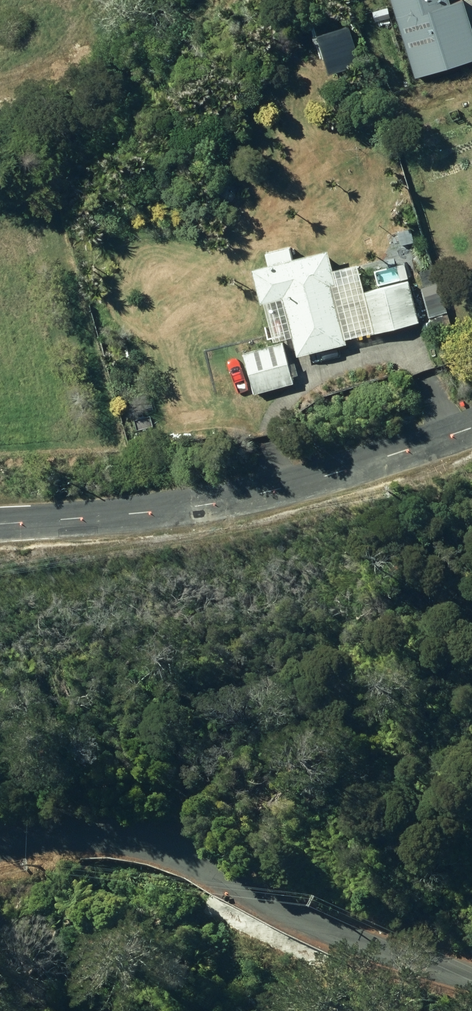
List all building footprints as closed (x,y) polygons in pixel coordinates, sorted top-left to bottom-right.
[(471,61),(471,7),(470,0),(463,0),(456,2),(455,0),(394,0),(417,78),(471,61)] [(89,241),(96,257),(108,252),(101,236),(89,241)] [(262,301),(284,296),(298,354),(346,343),(333,283),(337,282),(329,249),(294,257),(291,245),(268,251),(271,263),(254,267),(262,301)] [(468,291),(471,290),(471,267),(461,271),(468,291)] [(361,292),(372,333),(416,321),(406,280),(361,292)] [(244,353),(255,394),(294,384),(282,342),(244,353)]
